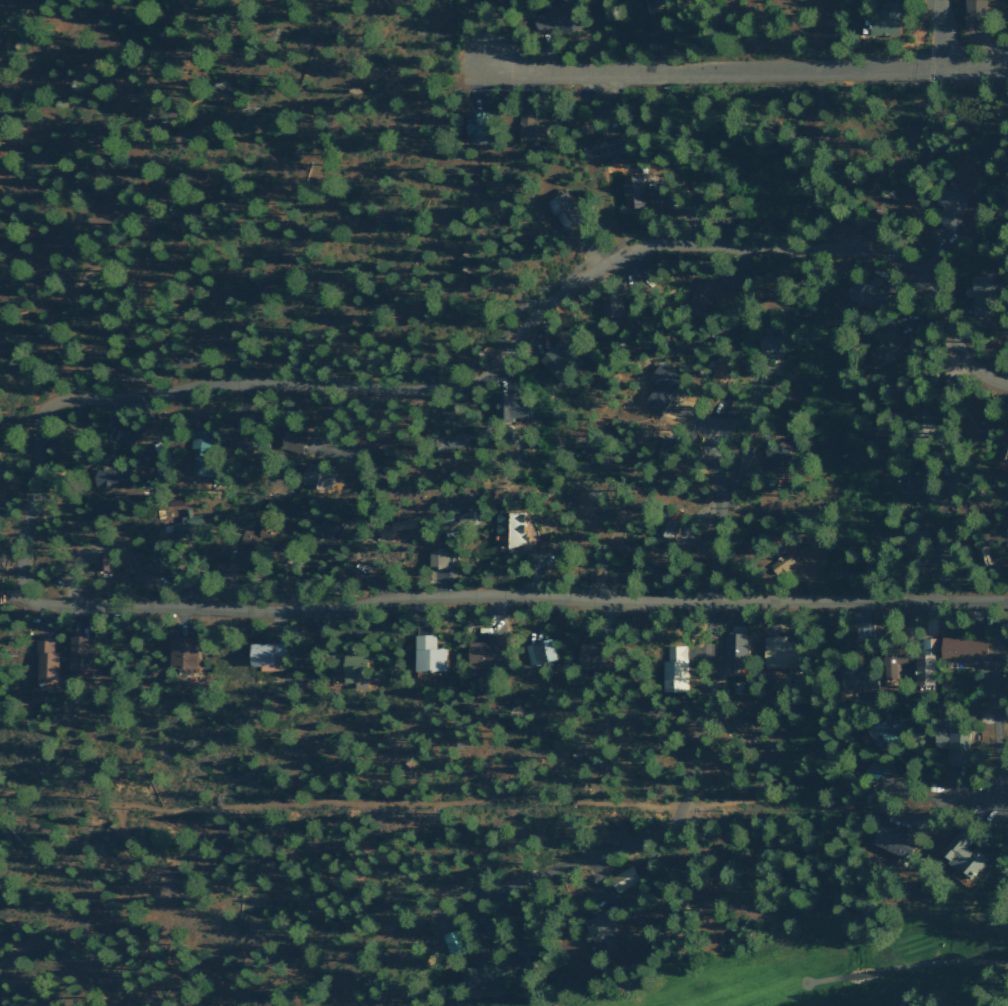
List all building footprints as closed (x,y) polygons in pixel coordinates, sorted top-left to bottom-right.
[(536,33),(556,25),(560,35),(577,27),(566,0),(529,15),(536,33)] [(963,28),(982,27),(981,0),(962,0),(963,28)] [(897,1),(876,1),(876,19),(868,19),(869,36),(898,35),(897,1)] [(518,142),(544,141),(544,119),(532,119),(532,107),(517,107),(518,142)] [(462,113),(463,141),(484,141),(483,112),(462,113)] [(591,146),(580,148),(582,157),(618,151),(615,134),(590,138),(591,146)] [(643,175),(621,175),(622,208),(644,207),(643,175)] [(547,199),(558,231),(577,224),(565,193),(547,199)] [(991,275),(968,275),(968,287),(962,287),(962,299),(969,299),(969,317),(991,316),(991,275)] [(882,293),(873,290),(876,283),(865,278),(863,281),(852,277),(842,299),(874,312),(882,293)] [(684,311),(699,317),(703,305),(725,312),(732,291),(695,278),(684,311)] [(622,293),(600,293),(600,318),(622,318),(622,293)] [(758,352),(780,352),(781,336),(758,336),(758,352)] [(535,360),(557,383),(579,362),(557,339),(535,360)] [(728,356),(713,355),(711,385),(726,386),(728,356)] [(510,392),(496,392),(495,421),(512,421),(513,416),(526,416),(527,393),(515,392),(515,370),(510,370),(510,392)] [(714,414),(725,417),(731,394),(720,391),(714,414)] [(306,431),(284,425),(278,447),(300,453),(306,431)] [(208,474),(211,430),(191,429),(189,473),(208,474)] [(465,444),(462,431),(432,438),(436,451),(465,444)] [(1002,439),(997,459),(1007,461),(1007,440),(1002,439)] [(783,445),(762,444),(761,462),(769,463),(768,473),(782,474),(783,445)] [(329,490),(333,469),(304,463),(300,484),(329,490)] [(93,486),(125,486),(125,468),(92,469),(93,486)] [(170,522),(174,538),(193,533),(187,510),(184,510),(186,519),(170,522)] [(525,512),(495,511),(495,544),(524,545),(525,512)] [(317,531),(330,535),(335,521),(322,517),(317,531)] [(270,530),(259,525),(256,532),(244,527),(238,542),(253,547),(256,538),(266,541),(270,530)] [(979,566),(990,562),(984,544),(973,547),(979,566)] [(141,558),(151,575),(167,564),(156,548),(141,558)] [(450,567),(451,549),(428,548),(427,566),(450,567)] [(96,553),(96,572),(114,572),(114,553),(96,553)] [(853,612),(854,636),(864,635),(863,631),(869,631),(869,611),(853,612)] [(743,667),(744,632),(724,632),(723,666),(743,667)] [(444,669),(443,647),(434,647),(434,634),(412,634),(413,670),(444,669)] [(67,668),(92,668),(93,635),(68,635),(67,668)] [(195,636),(169,635),(168,667),(194,668),(195,636)] [(483,642),(467,641),(466,665),(503,666),(504,635),(483,635),(483,642)] [(794,666),(793,641),(783,641),(783,635),(762,636),(762,667),(794,666)] [(57,651),(53,651),(53,637),(35,636),(34,680),(57,681),(57,651)] [(932,684),(933,655),(937,655),(938,638),(919,637),(918,654),(913,654),(912,683),(932,684)] [(986,638),(939,637),(938,661),(972,662),(972,657),(986,657),(986,638)] [(555,658),(550,638),(523,644),(528,665),(555,658)] [(282,656),(282,643),(247,642),(246,664),(273,665),(273,656),(282,656)] [(608,643),(577,642),(576,667),(607,668),(608,643)] [(661,660),(661,690),(685,690),(685,645),(666,645),(666,660),(661,660)] [(897,655),(897,647),(879,647),(881,678),(894,678),(894,669),(906,668),(905,654),(897,655)] [(365,654),(341,654),(341,686),(365,686),(365,654)] [(870,689),(871,666),(839,665),(839,689),(870,689)] [(875,748),(894,739),(884,718),(865,727),(875,748)] [(946,763),(967,764),(968,729),(934,728),(933,747),(946,747),(946,763)] [(861,770),(875,782),(887,768),(873,757),(861,770)] [(900,856),(908,836),(876,822),(868,842),(900,856)] [(970,879),(985,859),(965,844),(971,836),(957,826),(937,854),(970,879)] [(607,876),(613,891),(638,882),(632,867),(607,876)] [(460,946),(454,929),(440,934),(447,951),(460,946)]
